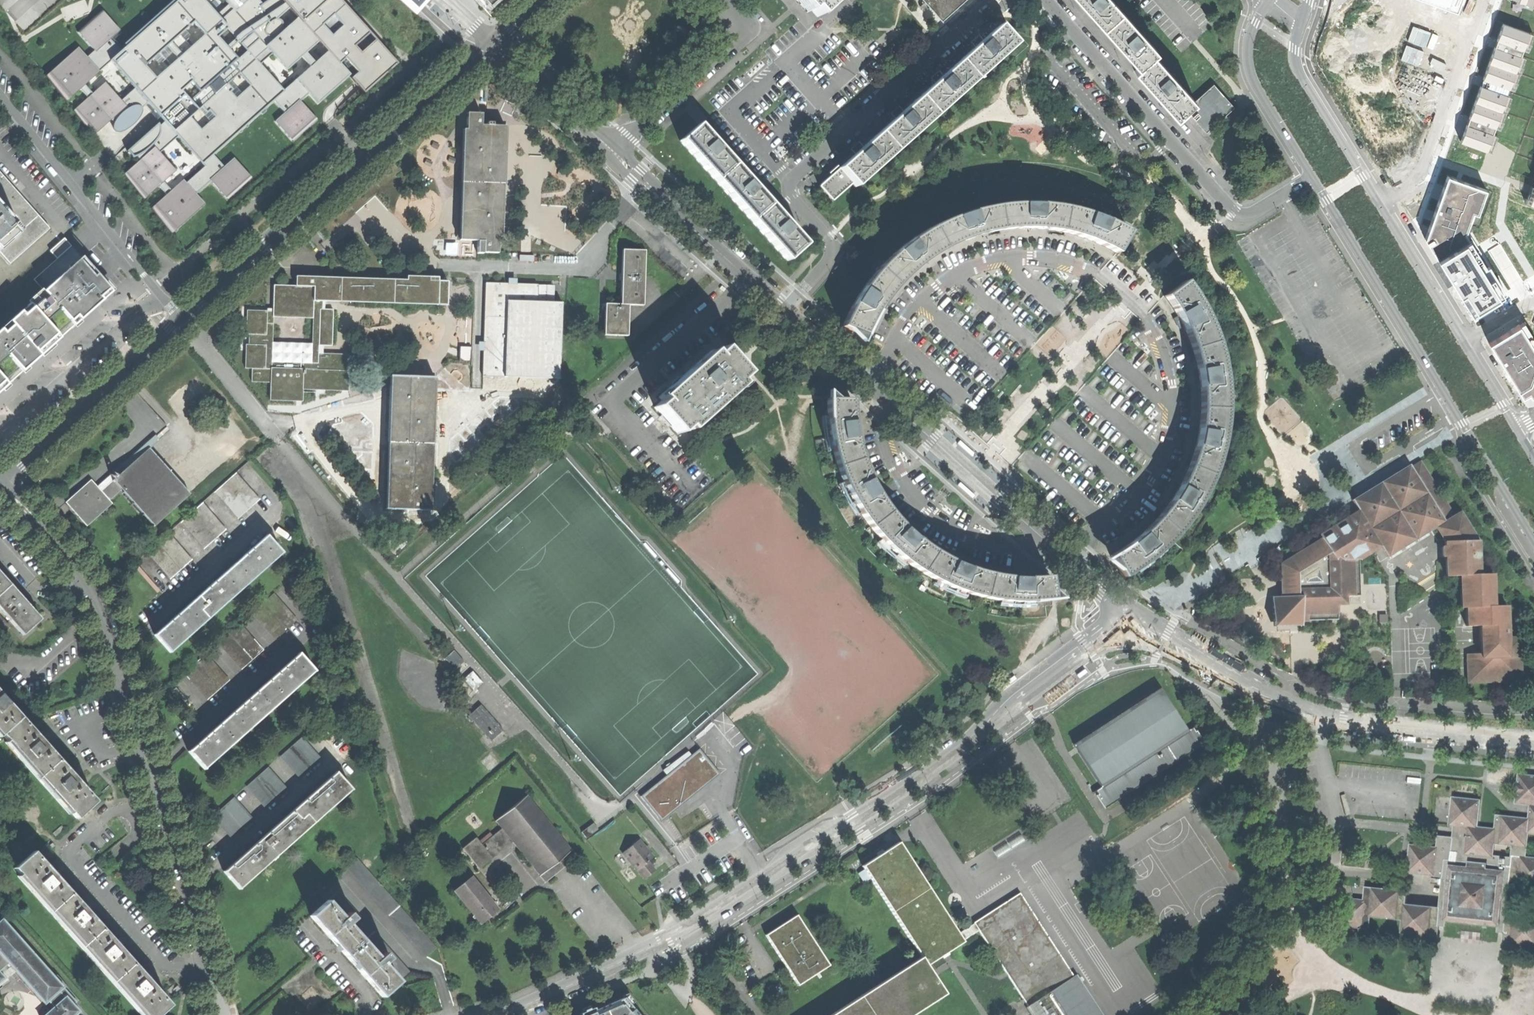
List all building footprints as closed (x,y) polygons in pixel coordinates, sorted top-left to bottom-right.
[(121,51),(110,39),(120,30),(102,10),(77,31),(94,50),(87,57),(78,47),(45,76),(66,102),(85,85),(92,94),(73,111),(93,136),(111,120),(115,123),(114,124),(113,125),(113,127),(113,129),(114,131),(117,132),(120,132),(123,131),(127,129),(131,127),(136,122),(140,117),(142,113),(142,108),(148,103),(165,121),(160,126),(158,124),(128,151),(128,150),(127,151),(133,158),(137,156),(140,160),(124,174),(144,199),(158,187),(166,196),(151,208),(172,234),(205,204),(196,194),(210,180),(227,200),(252,178),(234,158),(224,167),(213,155),(274,101),(284,112),(274,121),(293,142),(317,120),(300,101),(309,94),(318,103),(350,75),(344,69),(349,65),(372,45),(341,18),(343,17),(331,0),(178,0),(121,51)] [(349,65),(356,73),(351,78),(355,83),(364,93),(397,63),(340,0),(331,0),(343,17),(341,18),(372,45),(349,65)] [(490,13),(504,0),(478,0),(490,13)] [(809,14),(813,10),(819,18),(833,5),(839,0),(797,0),(809,14)] [(942,21),(966,0),(924,0),(942,21)] [(1112,0),(1079,0),(1087,8),(1106,30),(1123,13),(1112,0)] [(1456,11),(1459,0),(1426,0),(1456,11)] [(1157,50),(1123,13),(1106,30),(1121,46),(1138,67),(1153,54),(1157,50)] [(1515,30),(1502,25),(1496,41),(1524,51),(1530,35),(1515,30)] [(959,61),(975,79),(1015,44),(999,26),(983,40),(978,35),(973,39),(970,42),(975,48),(959,61)] [(1521,58),(1494,48),(1482,80),(1510,90),(1521,58)] [(1138,67),(1135,70),(1158,95),(1176,117),(1185,109),(1195,101),(1153,54),(1138,67)] [(919,97),(935,115),(975,79),(959,61),(943,76),(938,70),(934,74),(930,78),(935,83),(919,97)] [(1195,101),(1185,109),(1206,132),(1221,118),(1234,107),(1213,84),(1195,101)] [(1507,97),(1479,87),(1471,109),(1499,120),(1501,113),(1507,97)] [(879,133),(895,151),(935,115),(919,97),(903,111),(898,106),(894,109),(890,113),(895,119),(879,133)] [(1499,120),(1471,109),(1459,142),(1487,152),(1499,120)] [(463,129),(459,240),(477,241),(477,253),(483,253),(497,253),(498,237),(502,237),(505,126),(492,126),(492,123),(487,122),(487,125),(481,125),(481,113),(467,113),(466,129),(463,129)] [(716,181),(734,165),(719,149),(724,144),(721,140),(717,136),(712,140),(698,125),(680,141),(716,181)] [(854,186),(895,151),(879,133),(863,147),(858,142),(854,146),(850,149),(855,155),(839,169),(851,182),(854,186)] [(748,180),(734,165),(716,181),(751,221),(769,205),(755,189),(760,184),(756,180),(753,176),(748,180)] [(831,176),(821,184),(834,199),(850,185),(850,184),(851,182),(839,169),(837,166),(832,170),(829,173),(831,176)] [(1485,189),(1447,175),(1423,240),(1469,315),(1504,294),(1481,256),(1468,236),(1474,221),(1485,189)] [(0,179),(0,253),(9,264),(49,229),(21,196),(3,176),(0,179)] [(832,201),(834,199),(821,184),(819,186),(832,201)] [(843,322),(841,327),(864,336),(871,321),(877,311),(884,300),(892,291),(899,282),(910,272),(921,263),(930,257),(943,249),(957,242),(966,239),(974,236),(994,231),(1007,229),(1019,228),(1030,228),(1042,229),(1060,232),(1072,235),(1087,239),(1102,246),(1116,253),(1128,232),(1115,224),(1100,217),(1083,212),(1060,206),(1040,204),(1016,203),(990,206),(970,211),(952,217),(928,228),(912,238),(895,252),(881,265),(869,279),(859,293),(849,309),(843,322)] [(769,205),(751,221),(787,260),(805,244),(791,228),(796,224),(792,220),(788,216),(783,220),(769,205)] [(45,291),(0,332),(0,391),(34,361),(31,356),(55,335),(59,339),(112,292),(82,258),(64,238),(50,251),(56,259),(34,279),(45,291)] [(623,250),(621,305),(628,305),(643,305),(644,251),(633,250),(623,250)] [(272,316),(273,316),(313,318),(313,301),(325,301),(447,305),(447,281),(438,281),(438,277),(407,276),(407,280),(352,278),(296,277),(296,286),(273,285),(272,311),(272,316)] [(1121,549),(1110,555),(1122,577),(1140,566),(1157,553),(1171,538),(1183,526),(1190,516),(1196,506),(1206,488),(1214,468),(1219,450),(1223,433),(1224,420),(1225,401),(1224,384),(1222,371),(1220,356),(1216,343),(1210,326),(1203,311),(1194,295),(1184,281),(1164,296),(1178,317),(1184,329),(1189,342),(1193,354),(1196,366),(1198,380),(1200,393),(1200,410),(1199,424),(1197,436),(1193,451),(1187,468),(1180,484),(1171,499),(1157,517),(1150,525),(1140,534),(1131,542),(1121,549)] [(485,283),(482,376),(503,377),(559,379),(562,303),(537,302),(537,285),(485,283)] [(313,318),(311,363),(316,363),(317,353),(323,354),(323,345),(332,346),(333,309),(324,309),(325,301),(313,301),(313,318)] [(605,304),(604,335),(627,336),(628,305),(621,305),(605,304)] [(270,382),(270,400),(302,401),(302,389),(348,391),(348,371),(347,371),(348,354),(323,354),(317,353),(316,363),(311,363),(271,362),(273,316),(272,316),(272,311),(247,310),(246,334),(249,334),(249,345),(245,345),(245,368),(252,368),(251,382),(270,382)] [(1523,322),(1488,344),(1524,402),(1533,400),(1533,340),(1523,322)] [(34,361),(59,339),(55,335),(31,356),(34,361)] [(459,361),(471,361),(471,347),(459,347),(459,361)] [(662,401),(654,407),(678,434),(685,427),(688,430),(740,384),(738,381),(745,374),(731,357),(722,347),(714,354),(711,351),(659,397),(662,401)] [(388,447),(386,509),(430,510),(435,378),(390,376),(388,447)] [(1039,602),(1052,600),(1049,576),(1036,577),(1024,577),(1024,574),(1019,574),(1013,574),(1013,577),(1003,576),(983,572),(965,566),(967,564),(961,561),(956,559),(955,562),(944,556),(933,550),(921,542),(914,536),(916,534),(911,530),(907,526),(905,529),(893,516),(883,503),(875,491),(878,489),(875,484),(872,480),(870,481),(862,463),(857,448),(854,435),(857,435),(856,429),(855,424),(852,424),(851,399),(826,399),(827,415),(828,430),(831,444),(834,459),(839,474),(846,489),(851,500),(858,511),(866,523),(877,535),(889,548),(902,559),(919,571),(936,581),(951,587),(970,594),(989,598),(1002,601),(1014,602),(1039,602)] [(958,442),(957,444),(972,457),(974,454),(972,452),(961,442),(959,441),(958,442)] [(149,448),(101,491),(109,500),(122,489),(124,491),(122,493),(152,527),(190,494),(149,448)] [(1436,528),(1453,516),(1420,463),(1410,468),(1408,465),(1351,501),(1358,512),(1380,547),(1387,557),(1436,528)] [(235,473),(215,491),(238,518),(259,500),(235,473)] [(80,489),(66,502),(87,526),(112,504),(109,500),(101,491),(91,480),(80,489)] [(973,495),(975,493),(960,480),(957,484),(959,486),(970,495),(972,497),(973,495)] [(202,503),(181,521),(205,548),(226,530),(202,503)] [(1327,554),(1324,556),(1324,562),(1358,561),(1380,547),(1358,512),(1346,519),(1318,535),(1321,539),(1327,554)] [(1444,542),(1476,541),(1459,513),(1453,516),(1436,528),(1444,542)] [(168,533),(147,552),(171,578),(192,560),(168,533)] [(223,575),(238,591),(281,553),(266,536),(244,556),(223,575)] [(1327,554),(1321,539),(1302,550),(1280,564),(1281,598),(1295,597),(1295,590),(1294,574),(1324,556),(1327,554)] [(1445,577),(1458,576),(1478,575),(1476,541),(1444,542),(1444,547),(1441,547),(1441,557),(1444,557),(1445,577)] [(1325,588),(1324,562),(1324,556),(1294,574),(1295,590),(1325,588)] [(1358,561),(1324,562),(1325,588),(1295,590),(1295,597),(1299,597),(1300,621),(1321,620),(1337,620),(1336,605),(1344,605),(1344,597),(1360,596),(1358,561)] [(23,635),(41,619),(21,596),(0,573),(0,610),(23,635)] [(238,591),(223,575),(212,584),(198,597),(213,613),(238,591)] [(1459,608),(1465,608),(1493,607),(1491,575),(1478,575),(1458,576),(1459,608)] [(170,652),(213,613),(198,597),(176,616),(155,635),(170,652)] [(1301,626),(1300,621),(1299,597),(1295,597),(1281,598),(1271,598),(1272,627),(1301,626)] [(1493,607),(1465,608),(1466,626),(1479,626),(1480,654),(1466,654),(1467,683),(1521,681),(1519,638),(1507,638),(1506,606),(1493,607)] [(455,670),(464,662),(454,650),(445,658),(455,670)] [(263,686),(278,703),(314,671),(299,654),(282,670),(263,686)] [(482,683),(472,671),(463,679),(473,691),(482,683)] [(1078,678),(1081,681),(1087,676),(1089,675),(1088,673),(1087,671),(1078,678)] [(1017,679),(1015,676),(1008,681),(1007,682),(1008,684),(1009,686),(1017,679)] [(245,702),(226,718),(241,735),(278,703),(263,686),(245,702)] [(1187,731),(1159,688),(1073,744),(1101,786),(1092,792),(1093,793),(1096,791),(1098,794),(1097,795),(1105,808),(1205,743),(1197,730),(1195,731),(1192,727),(1187,731)] [(21,717),(1,695),(0,694),(0,735),(1,736),(2,735),(21,717)] [(481,705),(468,716),(491,741),(503,730),(481,705)] [(37,775),(57,758),(39,738),(21,717),(2,735),(37,775)] [(189,752),(204,769),(241,735),(226,718),(211,732),(189,752)] [(302,737),(281,756),(300,777),(321,759),(302,737)] [(667,775),(641,796),(661,822),(720,775),(699,749),(691,755),(688,751),(663,771),(667,775)] [(57,758),(37,775),(77,818),(96,801),(73,775),(57,758)] [(268,768),(247,786),(266,807),(287,789),(268,768)] [(293,811),(308,827),(351,789),(336,772),(315,791),(293,811)] [(1444,877),(1446,860),(1511,867),(1512,856),(1526,858),(1528,833),(1533,833),(1533,777),(1519,775),(1516,803),(1531,805),(1529,819),(1497,816),(1495,830),(1477,828),(1480,801),(1453,798),(1450,825),(1455,826),(1454,838),(1439,837),(1438,848),(1411,845),(1408,873),(1444,877)] [(126,783),(122,785),(129,793),(132,790),(126,783)] [(527,795),(495,821),(502,829),(512,843),(545,882),(577,857),(527,795)] [(1345,795),(1341,796),(1345,815),(1350,814),(1345,795)] [(234,798),(213,816),(232,837),(253,819),(234,798)] [(282,850),(308,827),(293,811),(280,822),(267,833),(282,850)] [(581,832),(586,838),(598,829),(593,823),(581,832)] [(53,833),(56,836),(64,829),(61,826),(53,833)] [(476,838),(462,848),(478,870),(512,843),(502,829),(482,845),(476,838)] [(245,853),(224,872),(239,889),(282,850),(267,833),(245,853)] [(639,840),(622,853),(644,879),(650,874),(656,870),(648,861),(653,857),(639,840)] [(879,854),(862,865),(865,869),(871,878),(921,957),(926,965),(931,962),(941,955),(947,951),(963,941),(962,940),(957,933),(899,842),(879,854)] [(50,909),(69,892),(51,871),(33,851),(14,868),(50,909)] [(1510,883),(1533,886),(1533,858),(1526,858),(1512,856),(1511,867),(1446,860),(1444,877),(1440,909),(1405,905),(1406,892),(1383,890),(1366,888),(1364,901),(1337,898),(1334,925),(1368,929),(1370,916),(1403,919),(1401,932),(1437,936),(1438,925),(1445,926),(1445,921),(1499,926),(1498,932),(1505,932),(1504,943),(1533,946),(1533,919),(1506,916),(1510,883)] [(358,858),(347,867),(426,957),(436,948),(358,858)] [(864,883),(871,878),(865,869),(858,874),(864,883)] [(471,877),(455,891),(482,923),(488,918),(498,910),(493,905),(471,877)] [(81,944),(100,926),(84,908),(69,892),(50,909),(81,944)] [(338,892),(311,916),(329,937),(359,971),(381,996),(409,972),(338,892)] [(973,922),(974,922),(978,930),(1033,1014),(1101,1014),(1075,975),(1072,975),(1019,892),(973,922)] [(797,915),(767,934),(785,963),(799,985),(829,965),(797,915)] [(0,921),(0,953),(9,963),(45,1004),(48,1001),(54,1007),(66,996),(71,1002),(74,999),(3,918),(0,921)] [(962,940),(978,930),(974,922),(957,933),(962,940)] [(112,978),(132,961),(113,941),(100,926),(81,944),(112,978)] [(1264,932),(1265,942),(1273,941),(1272,931),(1264,932)] [(9,963),(0,953),(0,970),(9,963)] [(831,1014),(911,1014),(945,993),(931,972),(926,965),(921,957),(831,1014)] [(170,1004),(149,980),(132,961),(112,978),(145,1014),(158,1014),(170,1004)] [(935,969),(931,962),(926,965),(931,972),(935,969)] [(54,1007),(45,1014),(75,1014),(79,1011),(71,1002),(66,996),(54,1007)] [(624,997),(595,1010),(594,1007),(586,1010),(579,1013),(580,1014),(638,1014),(624,997)]
